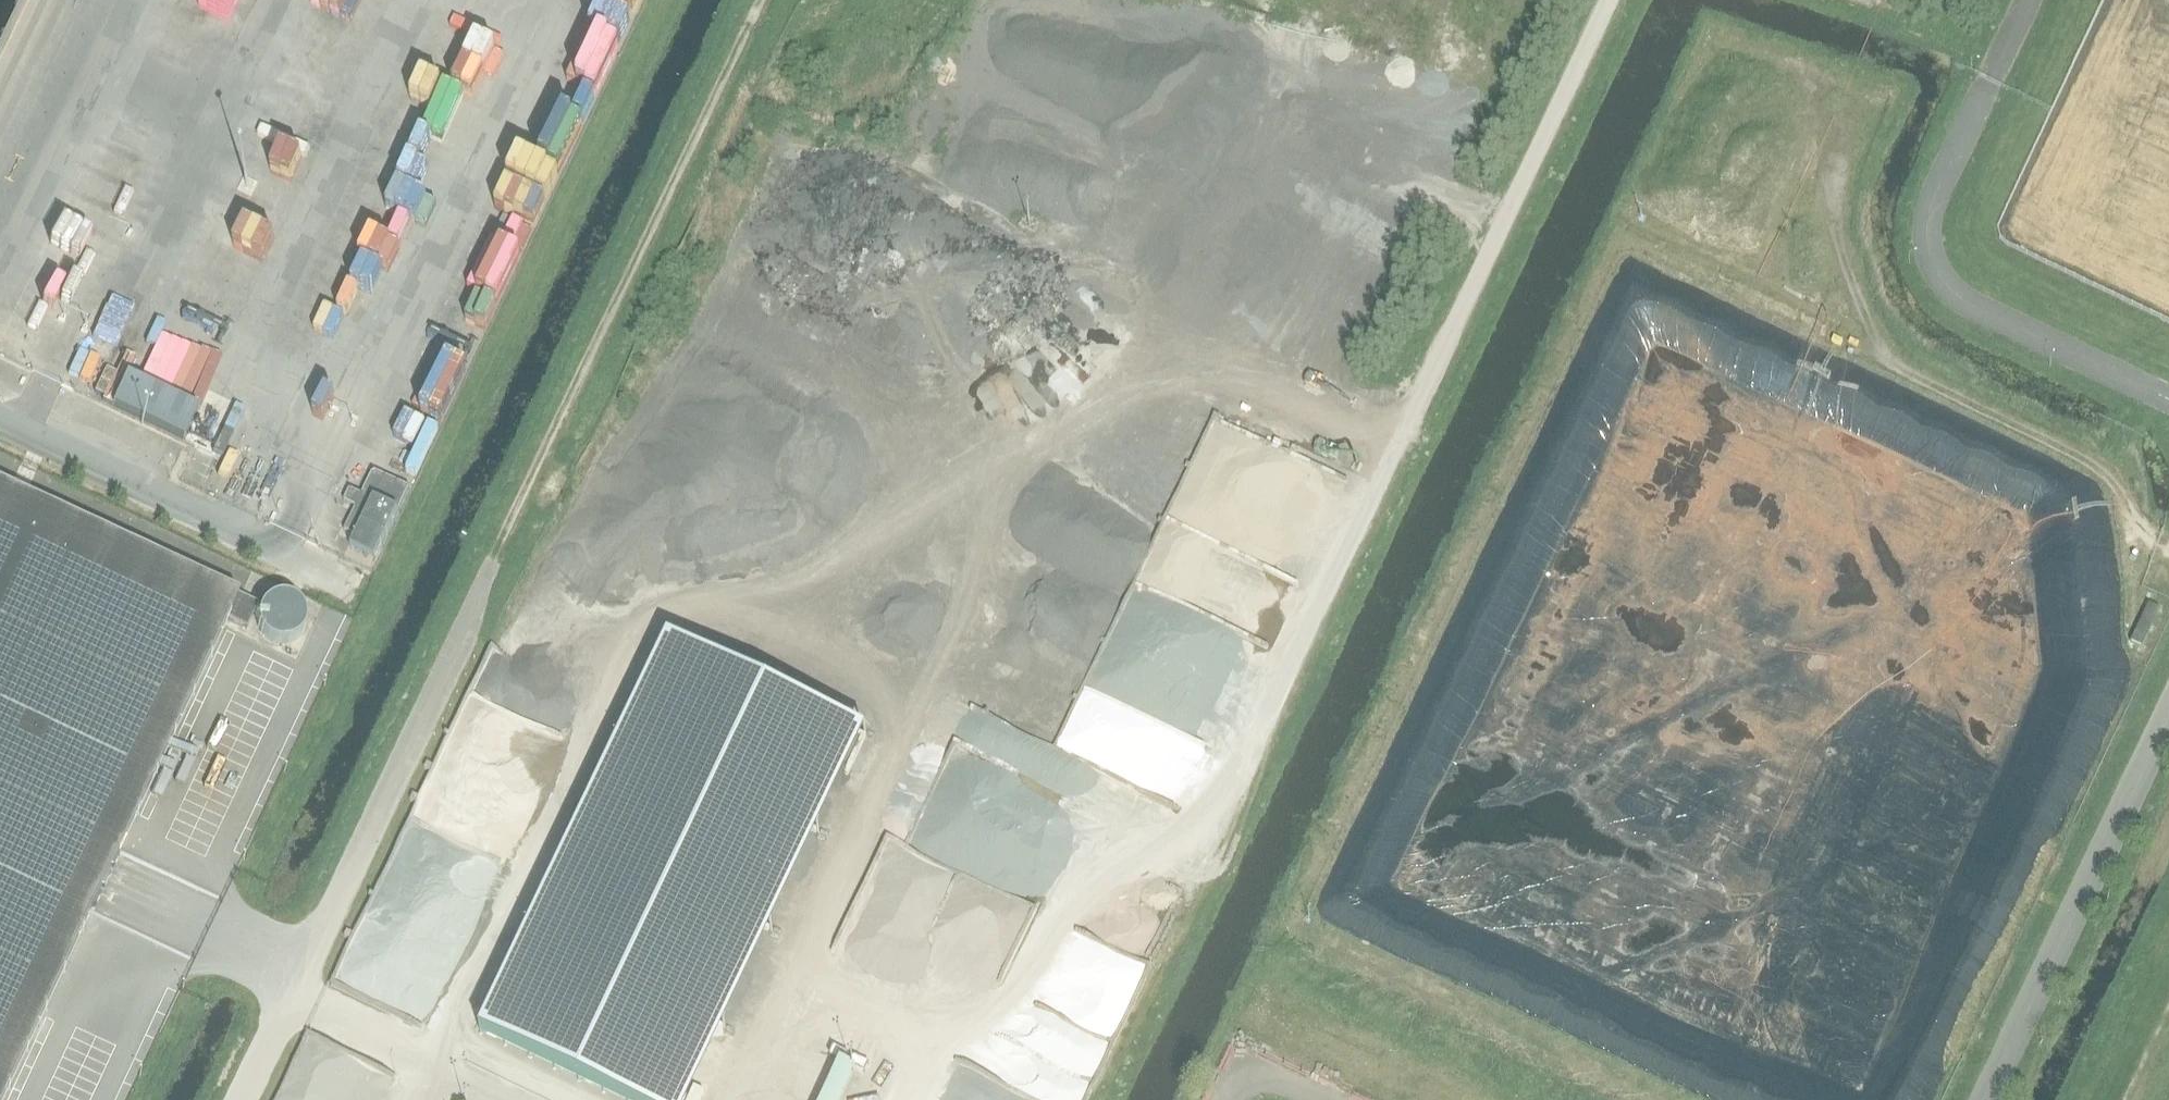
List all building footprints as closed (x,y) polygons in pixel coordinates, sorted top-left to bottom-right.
[(556,253),(662,0),(637,0),(599,89),(577,79),(555,132),(548,129),(505,231),(556,253)] [(267,106),(250,153),(286,167),(306,113),(329,121),(365,21),(332,9),(293,116),(267,106)] [(158,56),(137,104),(194,129),(215,80),(158,56)] [(438,156),(457,164),(493,84),(450,64),(404,165),(429,176),(438,156)] [(302,331),(355,349),(387,255),(406,262),(416,234),(425,237),(443,185),(410,174),(402,196),(411,199),(407,212),(380,203),(336,330),(306,320),(302,331)] [(235,284),(261,228),(223,211),(198,267),(235,284)] [(473,395),(484,399),(535,273),(479,251),(428,379),(442,385),(431,412),(461,424),(473,395)] [(138,309),(119,359),(191,386),(210,336),(138,309)] [(126,377),(112,406),(184,440),(198,411),(126,377)] [(435,418),(414,466),(432,474),(454,427),(435,418)] [(375,562),(381,550),(410,489),(373,471),(362,496),(350,490),(344,502),(356,508),(344,532),(356,538),(351,550),(375,562)] [(237,595),(0,484),(0,1099),(2,1099),(237,595)] [(310,596),(278,611),(292,640),(323,625),(310,596)] [(2159,602),(2145,633),(2155,637),(2168,606),(2159,602)] [(484,1039),(616,1099),(699,1099),(869,737),(668,644),(484,1039)] [(864,1061),(840,1052),(821,1099),(849,1099),(864,1061)]
